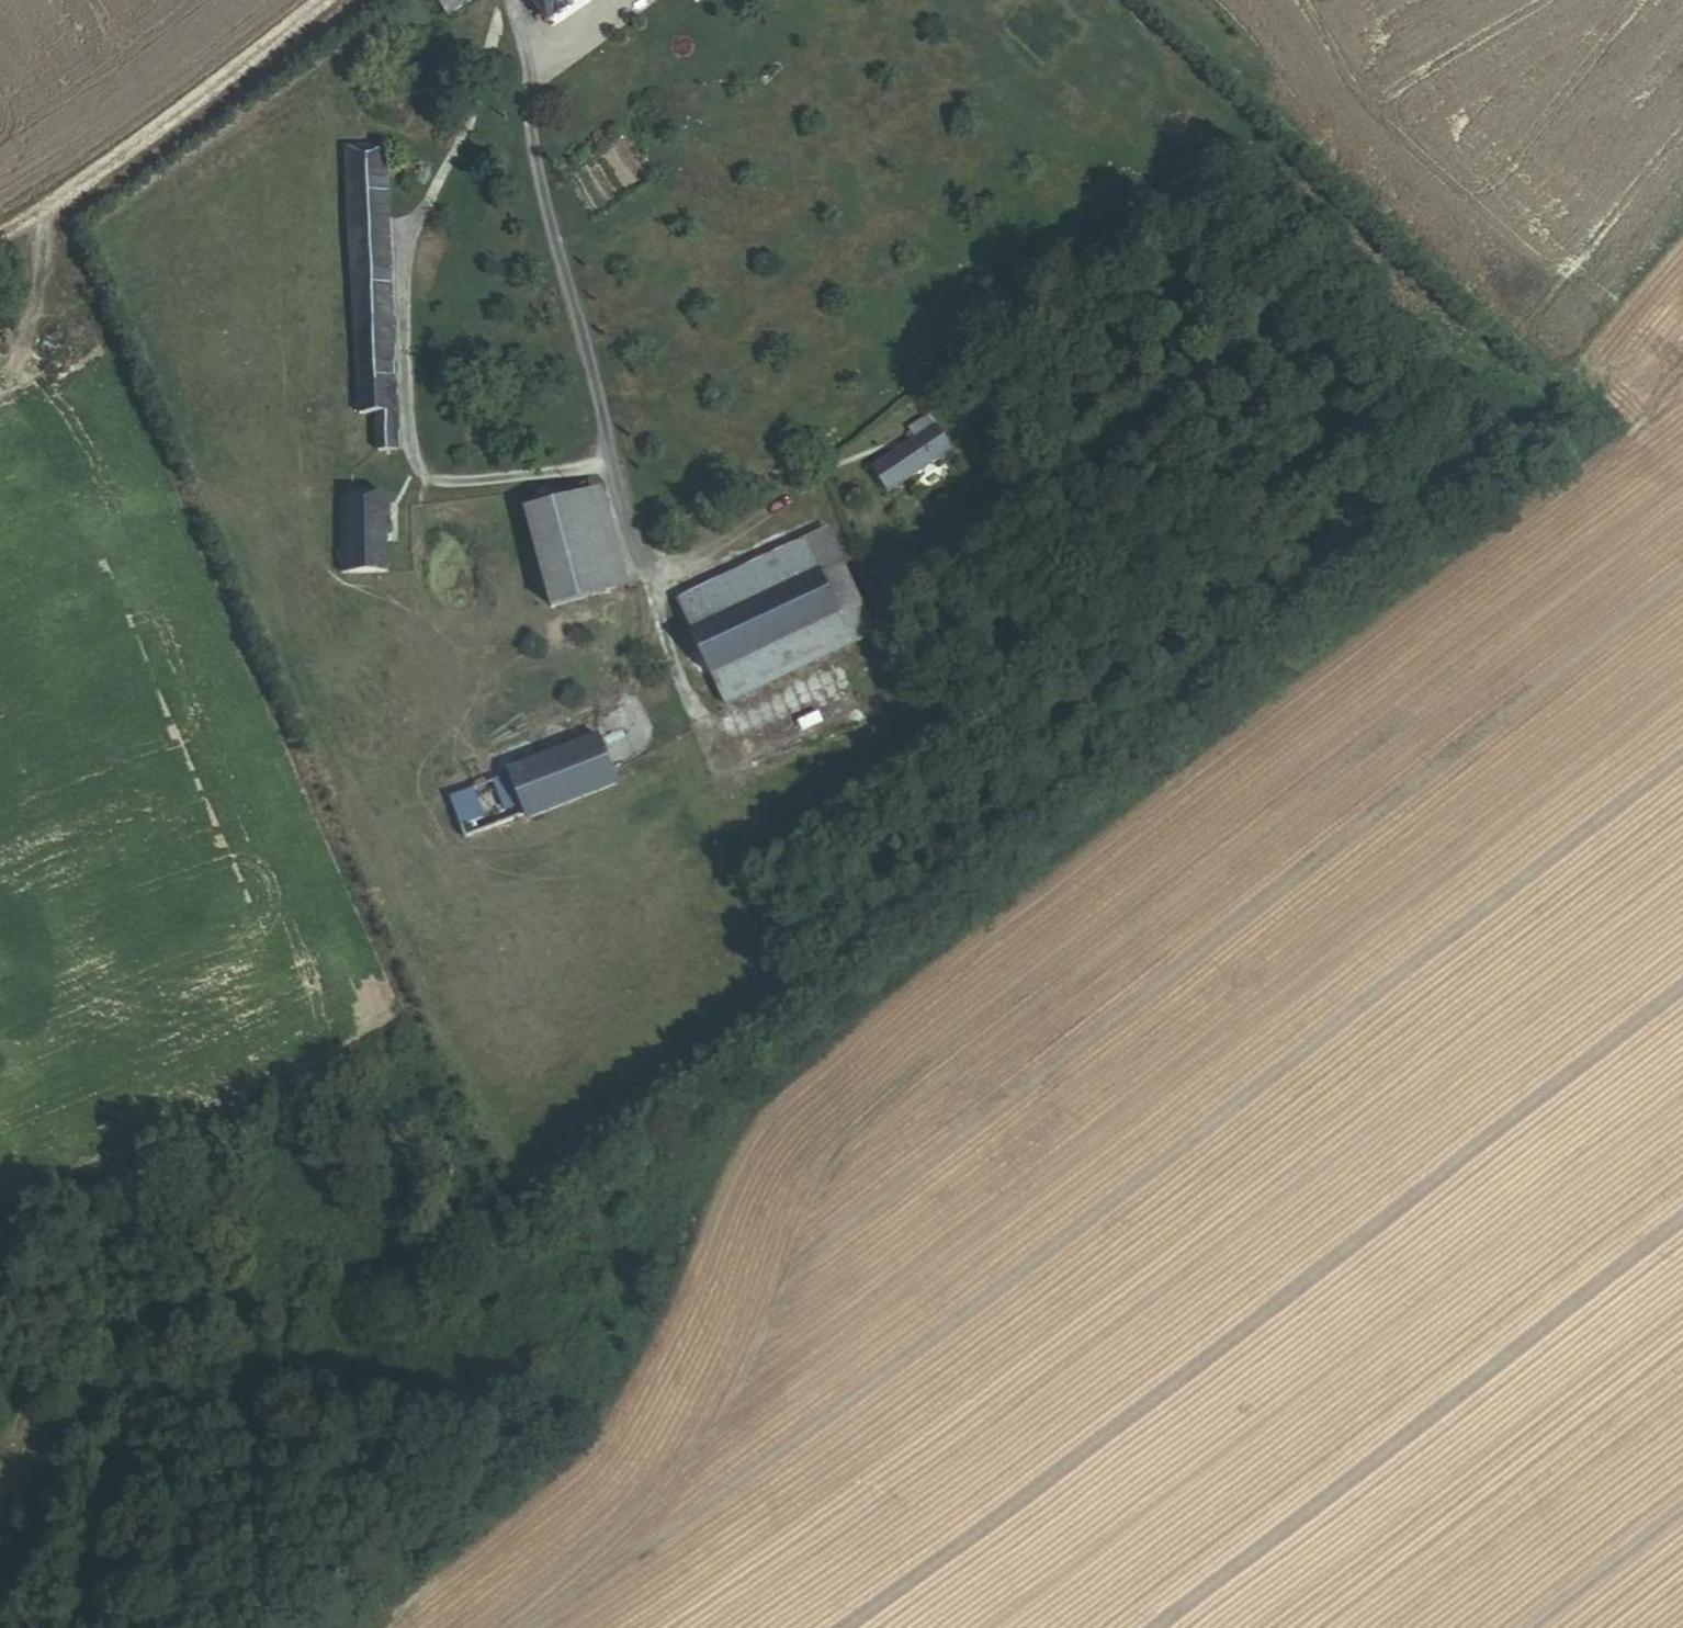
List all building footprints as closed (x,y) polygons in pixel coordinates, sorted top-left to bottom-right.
[(481,0),(448,0),(458,15),(481,0)] [(557,12),(577,0),(549,0),(557,12)] [(369,452),(390,451),(384,146),(342,147),(347,410),(368,410),(369,452)] [(913,471),(924,492),(977,461),(965,441),(913,471)] [(359,564),(391,563),(389,501),(357,502),(359,564)] [(617,599),(595,502),(533,516),(555,613),(617,599)] [(701,648),(842,589),(827,553),(687,613),(701,648)] [(701,648),(716,683),(856,624),(842,589),(701,648)] [(716,683),(731,719),(871,659),(856,624),(716,683)] [(562,803),(564,812),(631,794),(622,751),(551,767),(553,775),(493,792),(501,821),(562,803)]
